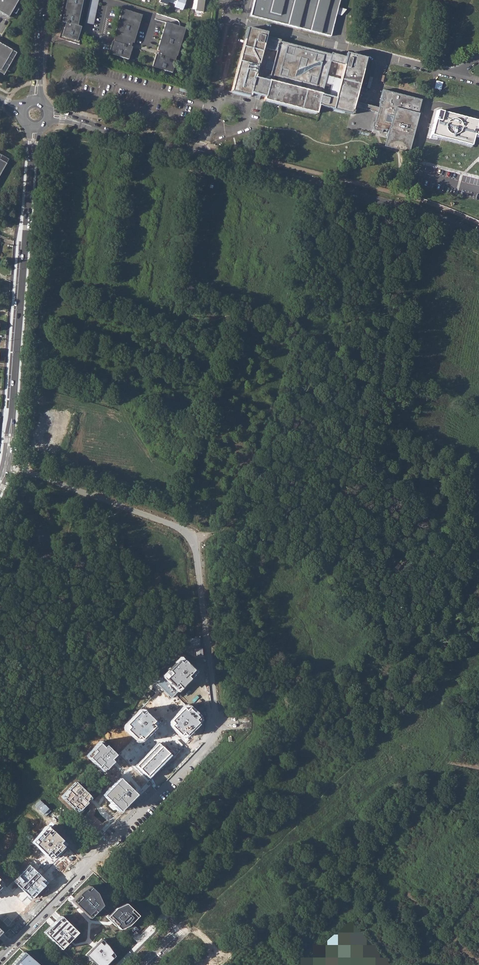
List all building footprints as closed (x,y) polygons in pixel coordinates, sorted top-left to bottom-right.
[(10,19),(21,0),(0,0),(0,13),(10,19)] [(60,22),(64,23),(63,26),(62,26),(59,38),(79,44),(83,32),(82,32),(83,28),(80,27),(85,0),(64,0),(60,22)] [(89,9),(96,10),(98,0),(91,0),(89,9)] [(174,6),(183,9),(186,0),(176,0),(174,6)] [(194,11),(203,12),(204,0),(196,0),(194,11)] [(251,15),(330,36),(339,0),(254,0),(251,15)] [(113,41),(109,53),(128,59),(132,47),(131,47),(132,44),(132,43),(133,43),(142,15),(122,9),(114,37),(115,37),(113,41)] [(10,19),(0,13),(0,18),(8,22),(10,19)] [(152,67),(172,73),(176,60),(175,60),(176,56),(177,56),(185,28),(166,22),(157,50),(159,51),(158,52),(158,55),(156,54),(152,67)] [(277,44),(278,41),(278,40),(264,36),(265,33),(247,28),(231,91),(249,95),(249,92),(261,95),(264,95),(263,99),(315,112),(317,105),(349,113),(350,113),(350,112),(351,112),(352,110),(351,110),(352,105),(376,112),(373,121),(372,122),(371,124),(371,125),(371,126),(372,127),(371,129),(372,129),(380,131),(381,130),(381,129),(382,129),(387,130),(385,138),(386,138),(408,144),(419,100),(381,90),(380,95),(379,97),(379,98),(380,99),(380,100),(379,100),(378,101),(378,102),(378,103),(379,104),(379,105),(377,105),(377,108),(353,102),(363,58),(345,54),(344,57),(343,61),(314,54),(277,44)] [(1,71),(12,52),(0,44),(0,71),(1,71)] [(5,77),(18,55),(12,52),(1,71),(0,71),(0,74),(5,77)] [(437,110),(431,133),(440,135),(472,143),(474,135),(478,136),(478,120),(437,110)] [(427,143),(423,161),(431,163),(432,159),(441,161),(444,147),(427,143)] [(7,163),(9,159),(0,154),(0,159),(7,163)] [(153,682),(170,698),(196,671),(181,656),(178,657),(153,682)] [(182,738),(185,738),(187,737),(201,723),(202,720),(200,717),(189,706),(187,705),(185,705),(171,718),(169,720),(168,722),(169,725),(170,727),(182,738)] [(137,742),(140,742),(142,741),(156,727),(157,725),(155,721),(144,711),(142,709),(140,709),(126,722),(124,724),(123,727),(124,729),(125,731),(137,742)] [(119,758),(101,740),(84,757),(102,775),(119,758)] [(171,755),(158,742),(136,765),(150,778),(171,755)] [(135,795),(118,778),(101,796),(118,812),(135,795)] [(75,783),(62,795),(77,810),(90,798),(75,783)] [(67,845),(47,827),(30,844),(49,863),(67,845)] [(88,883),(71,901),(91,920),(108,901),(88,883)] [(121,900),(105,917),(122,933),(138,916),(121,900)] [(80,932),(61,913),(42,932),(61,952),(80,932)] [(101,940),(85,956),(95,964),(106,964),(116,954),(101,940)] [(21,951),(11,964),(38,964),(21,951)]
